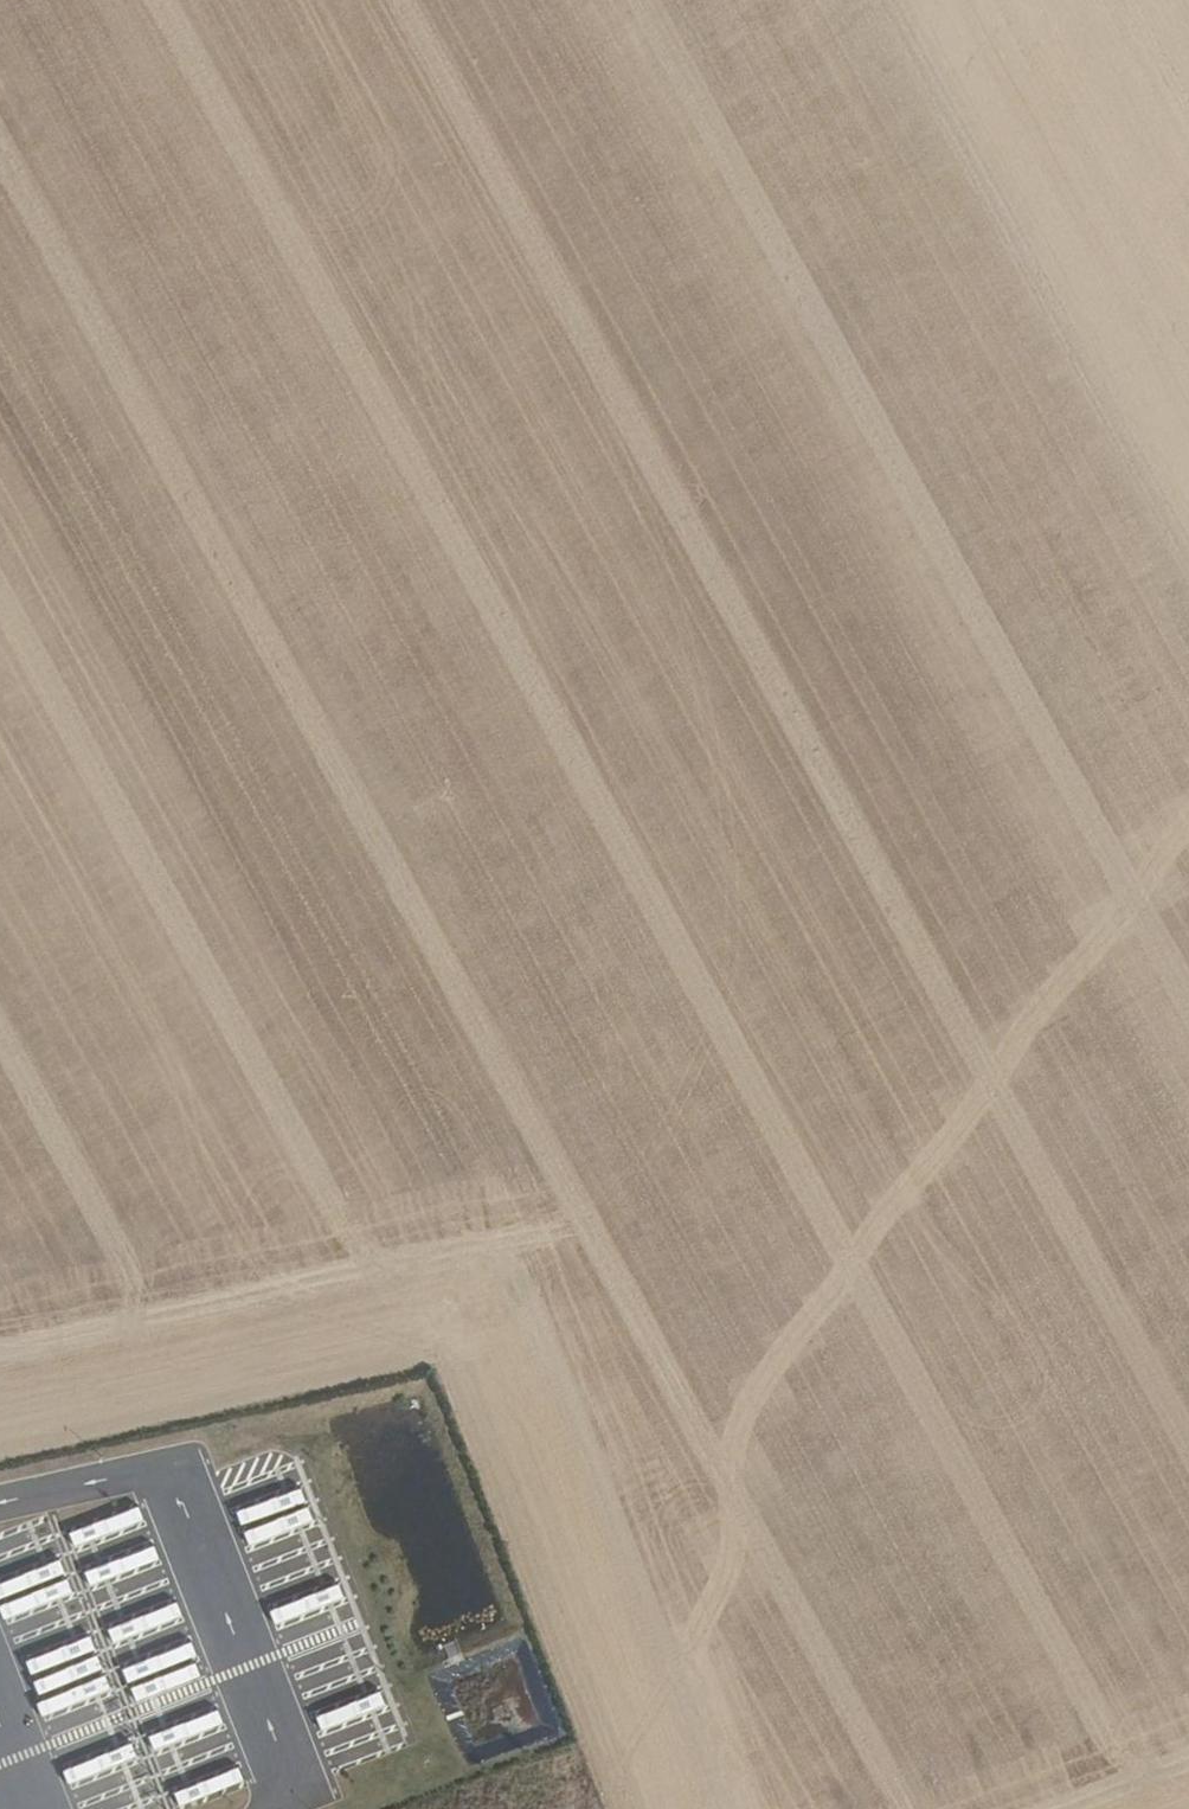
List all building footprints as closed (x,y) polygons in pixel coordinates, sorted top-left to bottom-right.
[(294,1634),(350,1622),(347,1606),(290,1619),(294,1634)] [(30,1651),(85,1635),(81,1619),(26,1635),(30,1651)] [(406,1744),(368,1632),(339,1641),(345,1657),(313,1668),(325,1704),(311,1709),(331,1769),(406,1744)] [(53,1712),(109,1690),(103,1675),(47,1697),(53,1712)] [(140,1779),(141,1779),(134,1763),(80,1785),(87,1801),(93,1798),(98,1808),(121,1808),(148,1798),(140,1779)]
